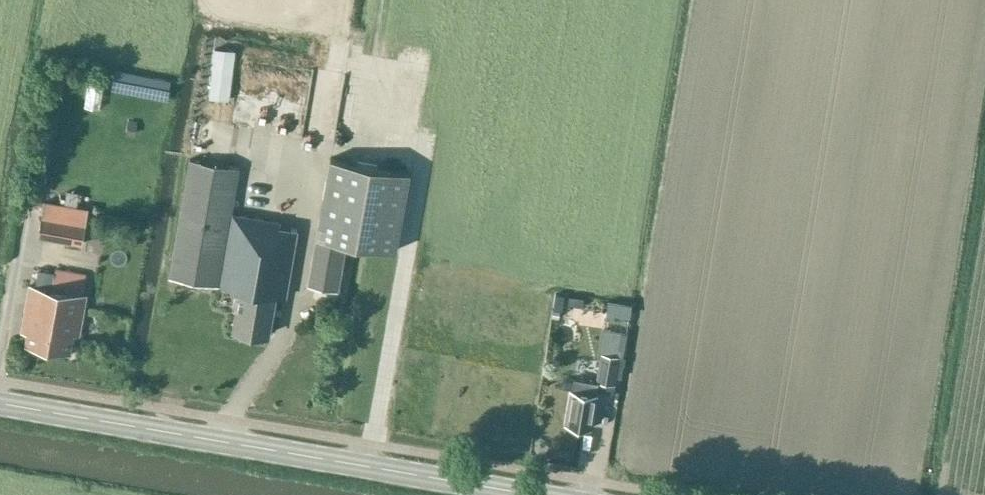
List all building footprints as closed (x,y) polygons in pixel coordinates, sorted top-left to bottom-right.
[(227,100),(234,51),(214,49),(209,98),(227,100)] [(346,241),(361,244),(396,250),(410,171),(330,157),(318,223),(307,284),(338,290),(346,241)] [(239,168),(214,164),(189,160),(169,277),(218,286),(239,168)] [(88,208),(43,200),(37,237),(81,244),(88,208)] [(231,331),(246,334),(269,338),(278,279),(288,280),(296,232),(279,225),(279,221),(233,214),(220,286),(230,288),(238,290),(237,298),(239,298),(238,306),(236,305),(231,331)] [(92,226),(90,236),(99,237),(101,228),(92,226)] [(87,295),(83,294),(86,275),(56,270),(55,273),(39,271),(36,286),(29,285),(21,331),(27,332),(25,343),(71,351),(74,334),(80,336),(87,295)] [(562,309),(564,294),(555,293),(553,308),(562,309)] [(584,297),(569,295),(568,303),(583,306),(584,297)] [(609,302),(607,316),(619,317),(621,303),(609,302)] [(601,353),(596,381),(598,382),(615,384),(619,356),(601,353)] [(571,390),(565,423),(579,426),(591,428),(595,395),(596,396),(598,382),(596,381),(574,378),(572,390),(571,390)]
